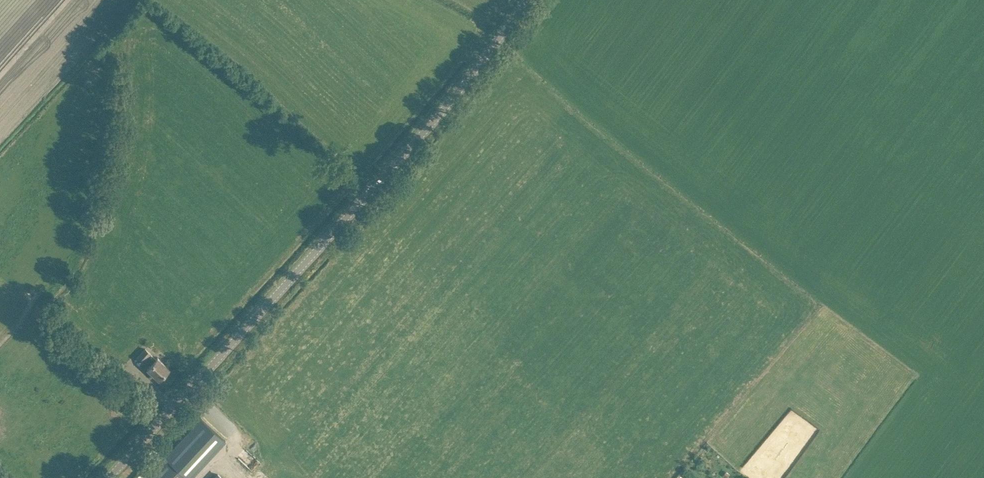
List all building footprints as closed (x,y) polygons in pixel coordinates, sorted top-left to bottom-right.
[(145,347),(136,357),(142,363),(145,359),(150,364),(147,367),(159,379),(169,368),(157,357),(156,358),(145,347)] [(138,406),(142,402),(137,398),(134,402),(138,406)] [(165,456),(172,462),(186,475),(189,477),(190,477),(225,440),(200,417),(165,456)] [(172,462),(165,456),(144,477),(184,477),(186,475),(172,462)]
